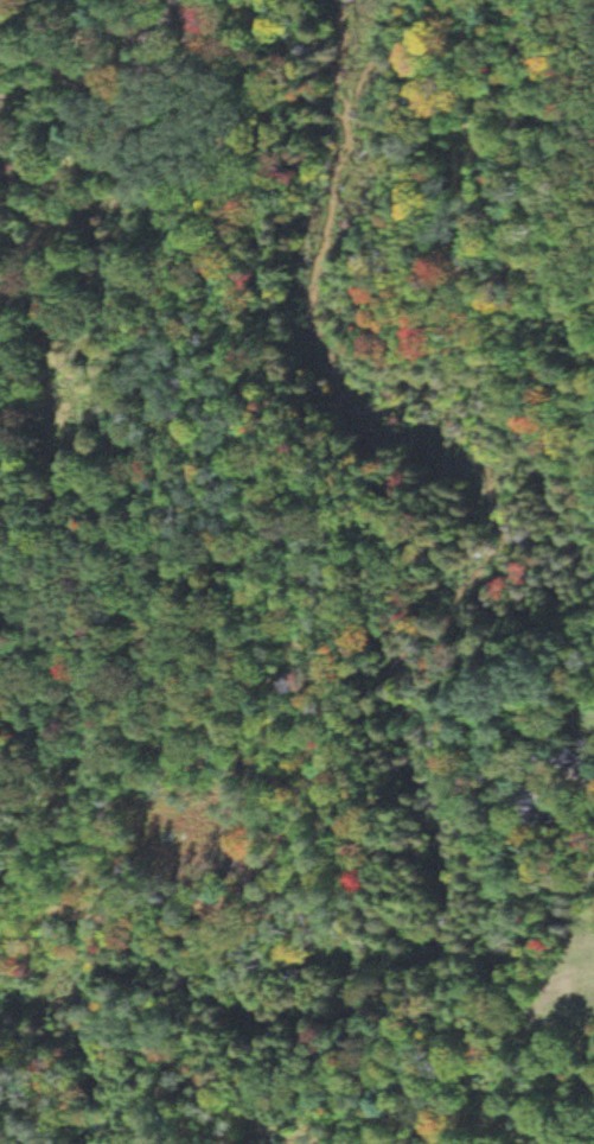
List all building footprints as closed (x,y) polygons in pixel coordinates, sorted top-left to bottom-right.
[(557,760),(577,774),(592,753),(571,739),(557,760)]
